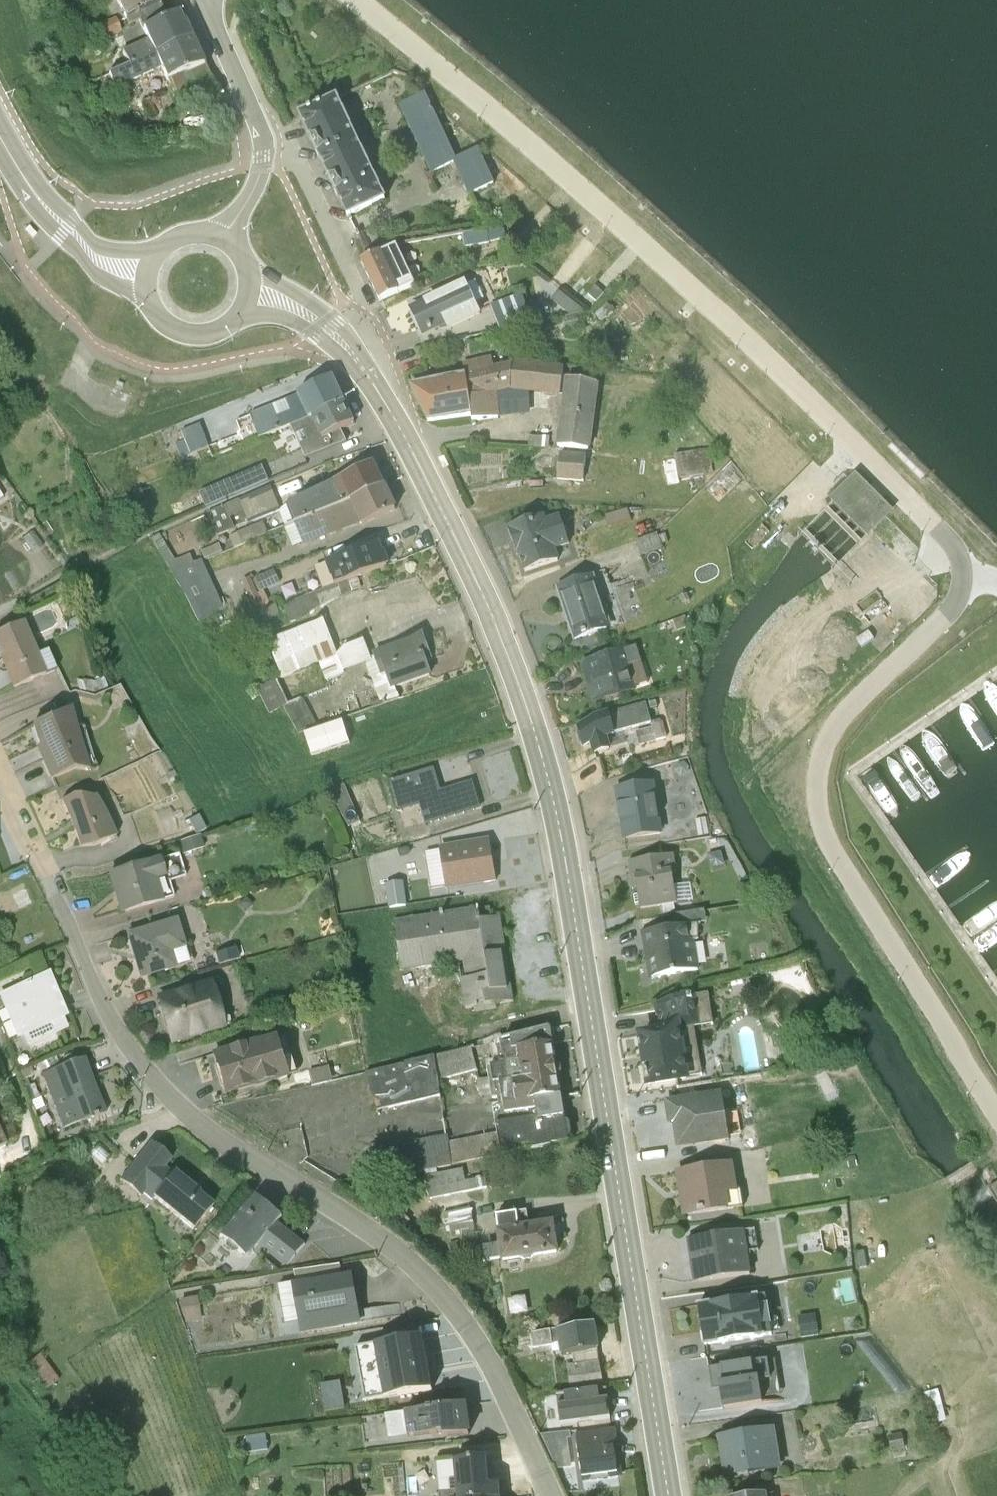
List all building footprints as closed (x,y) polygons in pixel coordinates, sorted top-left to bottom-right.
[(131,14),(141,9),(161,0),(125,0),(131,14)] [(165,0),(161,0),(141,9),(145,17),(169,7),(165,0)] [(192,28),(180,2),(169,7),(145,17),(150,28),(125,39),(132,54),(192,28)] [(117,7),(98,16),(105,30),(124,21),(117,7)] [(214,78),(192,28),(132,54),(110,63),(117,78),(163,57),(180,93),(214,78)] [(396,95),(427,163),(452,151),(453,150),(422,83),(396,95)] [(297,105),(345,208),(382,191),(334,88),(297,105)] [(452,151),(467,184),(491,174),(475,140),(453,150),(452,151)] [(485,220),(445,227),(446,235),(461,232),(462,237),(487,233),(485,220)] [(358,252),(377,292),(412,275),(393,236),(358,252)] [(446,322),(479,307),(473,294),(480,290),(472,273),(464,276),(464,275),(409,301),(420,325),(442,315),(446,322)] [(593,276),(585,284),(593,292),(601,283),(593,276)] [(582,301),(556,280),(548,290),(565,305),(582,301)] [(519,285),(488,297),(497,320),(541,308),(537,290),(522,293),(519,285)] [(462,366),(408,377),(425,412),(469,405),(467,389),(508,380),(509,354),(491,357),(489,347),(460,353),(462,366)] [(561,355),(509,349),(509,354),(508,380),(467,389),(469,405),(469,411),(497,408),(527,405),(526,383),(556,387),(561,355)] [(305,409),(341,393),(330,369),(329,368),(254,399),(250,389),(232,396),(238,410),(234,412),(238,424),(228,428),(232,440),(288,418),(305,409)] [(562,368),(554,438),(588,442),(597,374),(562,368)] [(352,415),(341,393),(305,409),(288,418),(303,449),(344,433),(338,421),(352,415)] [(526,426),(525,438),(546,440),(547,427),(526,426)] [(210,435),(205,437),(209,449),(215,447),(210,435)] [(677,472),(711,466),(706,441),(672,447),(677,472)] [(583,448),(558,445),(555,473),(580,475),(583,448)] [(371,454),(332,473),(342,494),(382,477),(371,454)] [(259,457),(196,484),(203,499),(266,472),(259,457)] [(836,487),(869,521),(870,523),(889,504),(854,469),(836,487)] [(342,494),(332,473),(285,495),(294,512),(342,494)] [(277,498),(268,477),(205,504),(214,527),(232,519),(227,508),(235,505),(238,512),(244,509),(246,514),(276,501),(278,501),(277,498)] [(393,500),(382,477),(342,494),(294,512),(282,517),(290,538),(299,534),(301,537),(393,500)] [(124,484),(110,490),(119,503),(130,496),(124,484)] [(294,512),(285,495),(277,498),(278,501),(276,501),(282,517),(294,512)] [(625,501),(603,508),(607,521),(629,514),(625,501)] [(508,521),(506,521),(515,548),(517,547),(523,565),(558,553),(557,552),(568,548),(565,539),(568,538),(558,507),(544,512),(543,508),(508,519),(508,521)] [(230,539),(265,524),(260,513),(226,528),(230,539)] [(655,527),(634,534),(639,548),(661,540),(655,527)] [(31,534),(21,541),(31,555),(41,548),(31,534)] [(216,535),(198,542),(201,551),(219,543),(216,535)] [(376,535),(311,559),(319,580),(384,557),(376,535)] [(164,556),(169,565),(191,555),(187,546),(164,556)] [(169,565),(194,607),(219,595),(219,594),(222,593),(220,588),(216,590),(199,552),(191,555),(169,565)] [(249,572),(255,584),(277,574),(271,560),(252,569),(253,570),(249,572)] [(605,567),(610,580),(623,574),(618,562),(605,567)] [(555,581),(572,632),(622,616),(610,580),(605,567),(605,565),(598,568),(596,563),(589,566),(590,570),(555,581)] [(247,568),(238,572),(253,605),(255,610),(260,608),(265,607),(262,602),(260,596),(255,584),(249,572),(247,568)] [(360,581),(356,569),(281,596),(285,607),(317,595),(360,581)] [(260,596),(262,602),(274,597),(272,592),(260,596)] [(277,662),(333,641),(319,603),(262,624),(277,662)] [(264,618),(260,608),(255,610),(253,605),(244,608),(248,623),(264,618)] [(380,690),(396,684),(394,680),(393,680),(391,674),(426,661),(419,642),(425,640),(418,623),(369,641),(370,643),(367,644),(368,648),(361,650),(376,689),(379,687),(380,690)] [(0,633),(0,654),(2,657),(7,671),(4,672),(12,690),(54,671),(46,651),(35,656),(21,624),(0,633)] [(265,700),(279,694),(293,720),(311,713),(297,685),(327,671),(324,667),(341,660),(340,658),(361,650),(368,648),(367,644),(360,625),(341,632),(333,641),(277,662),(253,675),(265,700)] [(580,657),(585,672),(593,670),(596,681),(600,693),(634,682),(631,673),(643,669),(638,654),(634,640),(580,657)] [(113,672),(108,662),(82,674),(83,676),(75,680),(79,688),(87,683),(87,684),(113,672)] [(606,706),(573,715),(581,737),(588,735),(591,748),(609,743),(605,732),(613,730),(612,728),(649,717),(644,698),(608,708),(606,706)] [(337,708),(299,721),(307,743),(345,729),(337,708)] [(70,709),(32,726),(40,744),(45,757),(42,758),(50,778),(102,754),(85,720),(77,723),(70,709)] [(660,712),(650,715),(651,720),(634,724),(638,738),(665,730),(660,712)] [(42,758),(45,757),(40,744),(34,747),(40,759),(42,758)] [(421,812),(476,795),(468,769),(436,780),(428,755),(386,768),(395,798),(415,792),(421,812)] [(340,772),(327,778),(336,800),(344,814),(356,808),(340,772)] [(651,776),(613,782),(621,835),(660,828),(651,776)] [(100,783),(61,800),(80,843),(119,826),(100,783)] [(210,818),(203,804),(193,809),(199,821),(210,818)] [(706,828),(704,812),(693,814),(696,830),(706,828)] [(208,838),(204,825),(182,831),(187,844),(208,838)] [(492,870),(485,827),(434,835),(441,878),(492,870)] [(716,840),(715,832),(704,834),(705,842),(716,840)] [(164,849),(111,865),(123,906),(166,892),(159,871),(168,868),(164,849)] [(671,849),(625,857),(630,884),(634,883),(637,903),(675,897),(670,866),(674,865),(671,849)] [(399,869),(380,872),(384,896),(402,894),(399,869)] [(429,886),(427,876),(413,879),(415,888),(429,886)] [(474,898),(474,895),(389,909),(397,960),(458,950),(461,968),(456,969),(461,998),(469,997),(475,996),(492,993),(510,990),(496,905),(488,906),(476,908),(474,898)] [(476,908),(488,906),(486,896),(474,898),(476,908)] [(695,905),(680,908),(682,916),(697,913),(695,905)] [(180,911),(128,926),(142,969),(149,967),(192,953),(180,911)] [(695,918),(639,926),(646,972),(697,964),(693,935),(698,935),(695,918)] [(227,1020),(214,973),(159,989),(174,1035),(227,1020)] [(0,996),(0,1005),(6,1003),(12,1017),(17,1016),(23,1031),(63,1014),(56,997),(53,999),(43,976),(44,976),(43,974),(2,992),(3,995),(0,996)] [(642,1075),(682,1068),(688,1068),(686,1062),(698,1060),(693,1026),(692,1020),(711,1018),(706,986),(694,988),(693,985),(672,988),(651,994),(654,1016),(633,1019),(642,1075)] [(84,986),(56,997),(63,1014),(67,1013),(91,1001),(84,986)] [(493,999),(492,993),(475,996),(469,997),(470,1002),(493,999)] [(71,1023),(67,1013),(63,1014),(23,1031),(17,1016),(12,1017),(10,1018),(17,1035),(25,1032),(29,1041),(71,1023)] [(513,1040),(515,1050),(500,1053),(499,1050),(494,1051),(494,1054),(486,1056),(489,1072),(495,1071),(500,1103),(532,1098),(533,1106),(534,1110),(538,1110),(542,1134),(565,1131),(550,1033),(549,1033),(546,1019),(506,1028),(508,1040),(513,1040)] [(287,1069),(275,1026),(213,1044),(225,1088),(287,1069)] [(513,1040),(508,1040),(504,1030),(473,1037),(478,1059),(483,1056),(486,1056),(494,1054),(494,1051),(499,1050),(500,1053),(515,1050),(513,1040)] [(361,1063),(373,1102),(436,1086),(434,1070),(478,1059),(473,1037),(361,1063)] [(45,1070),(42,1071),(64,1125),(107,1107),(85,1054),(45,1070)] [(486,1056),(483,1056),(488,1086),(493,1086),(495,1093),(488,1094),(491,1112),(533,1106),(532,1098),(500,1103),(495,1071),(489,1072),(486,1056)] [(326,1057),(305,1062),(307,1067),(326,1062),(329,1071),(342,1068),(339,1057),(326,1060),(326,1057)] [(42,1071),(45,1070),(40,1059),(19,1068),(30,1097),(44,1091),(39,1076),(42,1075),(41,1071),(42,1071)] [(307,1067),(306,1067),(308,1077),(329,1071),(326,1062),(307,1067)] [(672,1137),(726,1129),(718,1080),(660,1089),(664,1113),(668,1113),(672,1137)] [(533,1106),(491,1112),(493,1122),(497,1145),(542,1134),(538,1110),(534,1110),(533,1106)] [(447,1154),(497,1145),(493,1122),(445,1132),(444,1125),(417,1131),(399,1131),(386,1134),(397,1166),(448,1156),(447,1154)] [(0,1128),(0,1165),(12,1160),(4,1143),(6,1142),(0,1128)] [(143,1191),(144,1189),(152,1195),(155,1192),(153,1191),(173,1166),(168,1162),(175,1153),(153,1134),(121,1174),(143,1191)] [(853,1154),(851,1144),(844,1145),(845,1155),(853,1154)] [(729,1151),(671,1160),(678,1206),(726,1199),(726,1197),(723,1183),(734,1181),(734,1179),(729,1151)] [(481,1168),(462,1172),(459,1159),(422,1166),(426,1190),(483,1178),(481,1168)] [(175,1164),(173,1166),(153,1191),(155,1192),(195,1224),(214,1199),(200,1187),(202,1186),(175,1164)] [(985,1176),(996,1195),(996,1170),(996,1169),(985,1176)] [(734,1181),(723,1183),(726,1197),(739,1195),(737,1178),(734,1179),(734,1181)] [(253,1189),(220,1230),(246,1252),(256,1239),(275,1216),(279,1210),(253,1189)] [(467,1199),(439,1204),(442,1218),(446,1217),(447,1224),(470,1218),(467,1199)] [(494,1207),(495,1220),(524,1215),(522,1203),(514,1204),(494,1207)] [(497,1253),(555,1245),(550,1212),(524,1215),(495,1220),(492,1220),(495,1236),(497,1251),(497,1253)] [(302,1238),(275,1216),(256,1239),(284,1261),(302,1238)] [(751,1218),(740,1220),(744,1240),(755,1239),(751,1218)] [(740,1220),(682,1228),(689,1272),(748,1263),(744,1240),(740,1220)] [(453,1233),(444,1235),(448,1250),(457,1247),(453,1233)] [(497,1251),(495,1236),(480,1238),(481,1253),(497,1251)] [(337,1257),(292,1265),(294,1277),(339,1269),(337,1257)] [(294,1277),(289,1277),(289,1279),(295,1315),(297,1329),(358,1318),(349,1267),(339,1269),(294,1277)] [(295,1315),(289,1279),(275,1279),(281,1317),(295,1315)] [(693,1294),(700,1336),(762,1326),(761,1325),(755,1288),(755,1284),(693,1294)] [(755,1288),(761,1325),(769,1324),(767,1312),(769,1312),(767,1296),(765,1296),(763,1287),(755,1288)] [(197,1293),(180,1297),(185,1320),(202,1316),(197,1293)] [(569,1345),(593,1341),(596,1340),(592,1314),(553,1321),(555,1334),(558,1347),(569,1345)] [(555,1334),(553,1321),(526,1326),(515,1328),(516,1337),(528,1339),(529,1340),(549,1337),(548,1335),(555,1334)] [(359,1336),(361,1367),(377,1366),(376,1335),(359,1336)] [(563,1357),(567,1383),(594,1379),(600,1378),(596,1352),(595,1352),(593,1341),(569,1345),(570,1356),(563,1357)] [(38,1353),(25,1363),(44,1389),(58,1379),(38,1353)] [(607,1409),(604,1389),(596,1390),(594,1379),(567,1383),(553,1385),(557,1416),(607,1409)] [(466,1397),(403,1402),(405,1432),(468,1427),(466,1397)] [(771,1417),(713,1426),(720,1468),(779,1459),(771,1417)] [(619,1469),(612,1419),(572,1425),(575,1445),(578,1465),(578,1471),(579,1475),(583,1474),(619,1469)] [(885,1424),(891,1447),(903,1445),(899,1421),(885,1424)] [(575,1445),(564,1446),(565,1458),(573,1457),(574,1466),(578,1465),(575,1445)] [(438,1486),(438,1495),(453,1495),(498,1489),(495,1475),(487,1475),(485,1449),(451,1453),(453,1475),(447,1475),(447,1485),(438,1486)] [(578,1471),(563,1473),(568,1485),(583,1483),(583,1474),(579,1475),(578,1471)] [(723,1489),(724,1495),(765,1495),(763,1483),(723,1489)]
